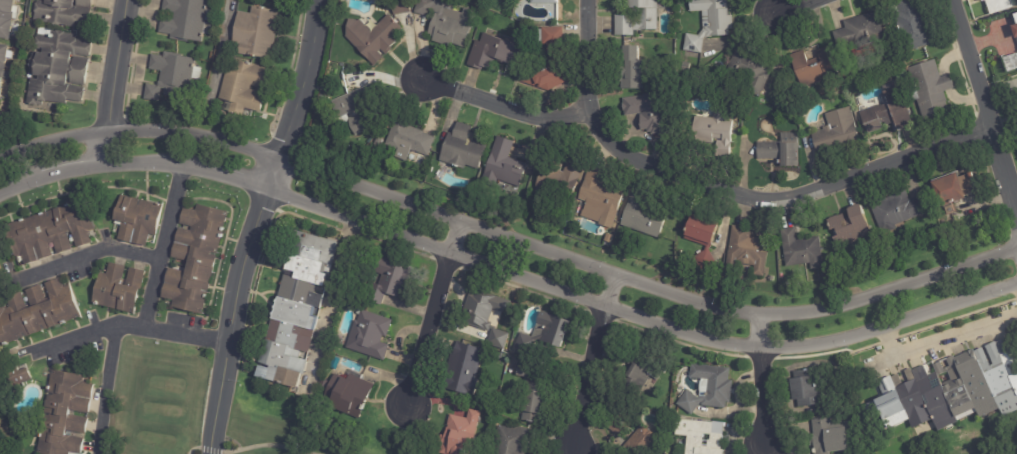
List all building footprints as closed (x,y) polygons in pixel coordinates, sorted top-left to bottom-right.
[(13,40),(0,38),(0,0),(19,0),(13,40)] [(51,3),(51,0),(98,0),(98,1),(95,1),(93,15),(95,15),(94,22),(92,22),(91,26),(79,24),(78,28),(69,27),(69,26),(65,26),(65,27),(58,26),(58,25),(37,22),(38,13),(39,4),(40,4),(41,1),(51,3)] [(165,12),(167,0),(198,0),(211,2),(210,10),(216,11),(215,22),(208,21),(208,23),(215,24),(213,36),(206,35),(205,43),(191,41),(191,43),(173,40),(174,35),(162,33),(164,19),(176,21),(177,14),(165,12)] [(392,16),(388,0),(406,0),(408,12),(409,13),(392,16)] [(435,7),(437,0),(445,3),(443,8),(460,15),(462,9),(475,13),(463,49),(452,45),(450,49),(430,42),(432,38),(426,36),(434,14),(431,12),(429,19),(413,13),(418,0),(432,0),(435,1),(433,7),(435,7)] [(625,10),(625,0),(661,0),(661,7),(656,7),(656,31),(641,31),(641,32),(632,32),(632,37),(613,37),(613,17),(632,17),(632,21),(636,21),(636,10),(625,10)] [(690,13),(689,0),(727,0),(727,9),(727,17),(732,17),(732,30),(728,31),(729,37),(709,38),(709,39),(705,39),(705,38),(703,40),(701,54),(683,52),(685,34),(698,36),(702,31),(705,30),(705,29),(708,29),(708,12),(690,13)] [(894,1),(897,0),(916,0),(918,6),(920,5),(928,30),(931,29),(935,43),(906,53),(894,13),(897,12),(894,1)] [(980,2),(979,0),(1016,0),(1016,7),(989,16),(984,1),(980,2)] [(278,34),(273,60),(250,56),(240,55),(242,46),(234,45),(240,12),(253,14),(254,6),(282,12),(278,34)] [(883,41),(850,50),(849,46),(837,50),(831,33),(844,29),(842,22),(875,12),(883,40),(883,41)] [(360,18),(368,26),(371,23),(376,28),(387,16),(401,31),(392,39),(395,42),(389,49),(391,51),(385,57),(380,51),(377,54),(382,59),(373,68),(345,38),(345,29),(349,15),(360,18)] [(55,32),(62,33),(62,32),(70,33),(70,34),(75,35),(76,34),(81,35),(80,40),(95,43),(94,46),(96,47),(94,54),(93,54),(93,57),(80,55),(79,58),(93,60),(91,70),(93,70),(92,78),(90,78),(88,86),(75,84),(75,86),(87,88),(87,93),(88,94),(87,100),(86,100),(85,103),(71,100),(70,105),(54,103),(53,104),(45,102),(44,106),(41,106),(41,107),(34,106),(34,105),(29,104),(33,79),(45,81),(45,78),(33,75),(36,54),(43,55),(43,54),(48,55),(49,51),(39,50),(40,46),(39,46),(42,28),(55,30),(55,32)] [(562,84),(562,85),(548,92),(517,82),(521,70),(531,73),(531,76),(548,68),(548,46),(541,46),(541,29),(562,28),(562,84)] [(504,65),(494,62),(491,72),(482,69),(482,71),(467,66),(475,42),(480,43),(483,34),(518,46),(511,68),(504,65)] [(1,117),(0,117),(0,45),(11,46),(8,67),(7,72),(17,74),(16,81),(6,79),(1,117)] [(623,59),(623,47),(638,47),(638,62),(644,62),(644,69),(645,69),(645,81),(643,81),(643,90),(622,90),(622,82),(618,82),(618,67),(624,67),(624,62),(623,62),(623,59)] [(789,56),(799,52),(805,68),(817,64),(813,52),(826,47),(837,75),(801,89),(789,56)] [(758,56),(764,58),(762,62),(769,66),(766,73),(769,75),(758,99),(744,92),(749,82),(725,71),(735,50),(743,54),(745,50),(758,56)] [(195,79),(192,101),(163,97),(162,103),(147,101),(149,84),(161,86),(161,81),(163,82),(164,72),(152,70),(154,55),(167,57),(167,53),(186,55),(186,58),(198,60),(197,67),(204,68),(203,80),(195,79)] [(1005,57),(1016,54),(1016,70),(1010,72),(1005,57)] [(254,88),(253,90),(260,92),(259,95),(267,97),(263,113),(248,109),(246,117),(231,114),(234,103),(222,100),(229,70),(236,72),(239,61),(275,70),(270,90),(254,87),(254,88)] [(936,69),(939,78),(949,75),(951,80),(952,79),(954,85),(952,85),(954,89),(942,93),(945,101),(944,102),(948,113),(923,121),(916,101),(912,102),(909,91),(913,89),(906,69),(934,61),(936,69)] [(895,89),(898,88),(911,126),(892,132),(891,128),(892,128),(890,124),(884,126),(883,123),(879,124),(881,129),(865,135),(858,114),(878,106),(878,107),(885,105),(883,98),(880,99),(878,95),(885,93),(883,86),(893,83),(895,89)] [(347,122),(347,121),(361,115),(358,110),(337,120),(330,104),(368,86),(376,103),(371,105),(380,126),(354,138),(347,122)] [(662,137),(656,137),(656,135),(649,136),(649,133),(646,134),(645,131),(639,131),(637,120),(639,120),(638,115),(623,117),(622,112),(621,112),(620,105),(622,105),(621,99),(641,97),(640,96),(660,93),(666,136),(662,137)] [(323,97),(329,98),(327,106),(321,105),(323,97)] [(816,154),(810,134),(822,131),(821,128),(827,127),(824,115),(848,108),(859,144),(816,156),(816,154)] [(717,112),(726,112),(726,120),(732,120),(729,159),(715,158),(716,142),(721,142),(722,140),(714,140),(714,146),(693,145),(694,118),(712,119),(713,112),(717,112)] [(406,123),(409,124),(407,127),(423,134),(434,139),(426,158),(409,151),(404,163),(393,158),(396,152),(384,147),(395,119),(406,123)] [(453,167),(439,162),(449,134),(454,136),(458,123),(478,129),(473,143),(487,147),(479,172),(465,167),(464,171),(453,167)] [(778,162),(778,160),(756,160),(756,143),(779,143),(779,134),(797,134),(797,168),(778,168),(778,162)] [(378,138),(383,141),(380,148),(375,146),(378,138)] [(514,144),(509,160),(528,167),(519,189),(498,182),(495,190),(481,185),(498,138),(514,144)] [(570,161),(584,166),(578,181),(577,180),(568,204),(536,192),(548,161),(562,166),(560,173),(563,174),(568,160),(570,161)] [(590,174),(603,178),(601,186),(624,194),(611,230),(598,226),(599,225),(581,218),(586,204),(578,201),(587,173),(590,174)] [(969,175),(971,180),(969,181),(974,194),(962,198),(963,200),(952,204),(955,213),(945,217),(942,208),(938,210),(928,184),(953,175),(955,179),(965,176),(965,175),(968,174),(969,175)] [(908,202),(921,197),(927,213),(894,227),(895,230),(881,236),(868,205),(880,200),(881,201),(892,197),(891,195),(903,190),(908,202)] [(634,193),(648,198),(645,206),(667,213),(658,240),(620,227),(632,193),(634,193)] [(137,198),(164,204),(157,235),(150,233),(148,245),(119,238),(123,219),(118,218),(123,194),(135,197),(137,198)] [(94,230),(92,231),(95,242),(80,247),(74,230),(73,231),(76,240),(73,241),(76,249),(61,254),(57,242),(52,244),(56,255),(28,265),(24,254),(18,256),(8,225),(88,199),(98,229),(94,230)] [(228,219),(218,261),(219,261),(217,268),(216,268),(214,277),(215,277),(213,284),(212,284),(205,314),(175,306),(176,300),(164,298),(171,268),(191,272),(193,262),(174,257),(181,228),(193,231),(194,227),(182,224),(186,207),(198,210),(199,204),(230,211),(228,219)] [(860,206),(861,206),(872,235),(839,248),(828,220),(830,219),(837,215),(838,217),(844,214),(846,219),(849,218),(847,211),(848,210),(848,209),(858,205),(858,207),(860,206)] [(711,243),(708,251),(716,265),(700,273),(693,259),(704,253),(705,248),(683,240),(684,239),(682,238),(690,217),(700,220),(699,221),(708,224),(709,223),(717,226),(711,243)] [(734,228),(751,230),(750,239),(770,242),(763,279),(753,277),(754,268),(738,265),(736,275),(725,273),(732,227),(734,228)] [(797,241),(819,238),(823,269),(810,271),(810,265),(786,268),(781,231),(795,229),(797,241)] [(339,245),(340,245),(330,280),(326,278),(323,291),(318,289),(316,296),(324,298),(320,312),(313,310),(310,321),(315,322),(311,334),(314,335),(312,342),(313,342),(309,357),(301,355),(299,362),(307,364),(304,378),(300,377),(295,392),(254,381),(257,369),(267,372),(268,370),(259,368),(266,343),(267,343),(272,323),(270,323),(276,300),(278,301),(285,278),(293,280),(294,276),(284,273),(289,257),(290,257),(296,233),(339,245)] [(403,280),(397,300),(383,296),(380,307),(365,302),(370,285),(377,287),(380,276),(373,274),(378,258),(407,267),(403,280)] [(115,263),(128,266),(123,283),(128,284),(132,267),(147,271),(137,314),(126,311),(126,310),(122,309),(122,310),(95,303),(102,273),(108,274),(112,262),(115,263)] [(5,347),(0,334),(0,301),(4,300),(8,309),(11,308),(8,298),(23,293),(29,310),(33,308),(27,291),(42,285),(49,303),(53,301),(46,284),(62,278),(65,288),(71,286),(83,318),(78,320),(5,347)] [(461,316),(471,285),(493,292),(483,323),(479,322),(477,328),(464,324),(466,317),(461,316)] [(548,314),(540,312),(543,305),(551,307),(548,314)] [(388,348),(383,363),(345,350),(354,322),(357,323),(360,311),(391,322),(385,339),(382,338),(380,344),(388,347),(388,348)] [(547,316),(569,324),(557,357),(531,347),(527,356),(514,351),(520,335),(532,340),(542,314),(547,316)] [(504,349),(508,334),(491,329),(487,344),(504,349)] [(1016,343),(1016,418),(1005,424),(1001,415),(980,425),(977,416),(958,424),(960,428),(940,437),(935,426),(914,435),(910,427),(878,441),(866,412),(886,403),(879,387),(892,382),(893,383),(900,380),(905,391),(911,388),(906,377),(913,374),(914,377),(926,371),(930,381),(938,378),(935,371),(943,368),(946,375),(952,372),(949,364),(956,361),(957,364),(976,355),(977,357),(985,353),(990,365),(993,364),(988,352),(998,347),(998,348),(1015,341),(1016,343)] [(483,350),(475,381),(478,381),(473,398),(443,390),(447,377),(445,377),(451,354),(453,355),(456,343),(483,350)] [(625,375),(629,368),(626,366),(636,349),(666,366),(658,380),(650,375),(637,398),(618,387),(625,375)] [(337,360),(339,361),(334,372),(328,369),(332,358),(337,360)] [(530,369),(528,382),(515,379),(518,364),(531,367),(530,369)] [(20,367),(22,371),(30,368),(34,380),(15,387),(9,370),(19,366),(20,367)] [(730,390),(729,405),(724,404),(723,410),(700,407),(700,404),(699,404),(690,417),(675,406),(686,391),(697,399),(701,399),(701,398),(705,399),(707,381),(689,379),(690,366),(728,370),(727,382),(731,382),(730,390)] [(87,439),(85,453),(81,453),(73,452),(73,453),(45,453),(40,453),(48,412),(47,412),(48,406),(49,406),(50,400),(49,400),(55,370),(86,376),(85,382),(97,384),(96,389),(92,413),(75,410),(74,415),(91,418),(88,434),(72,431),(71,436),(87,439)] [(360,376),(361,376),(359,380),(373,386),(358,420),(347,415),(345,417),(326,409),(327,406),(321,403),(334,375),(347,381),(349,376),(346,375),(348,370),(360,376)] [(818,405),(818,407),(797,409),(796,403),(790,403),(788,382),(813,379),(815,400),(818,399),(818,405)] [(319,381),(325,383),(321,397),(315,394),(319,381)] [(544,396),(540,419),(538,418),(537,425),(519,422),(520,416),(519,415),(524,386),(545,389),(544,396)] [(468,444),(466,453),(439,453),(441,445),(437,444),(439,436),(445,437),(447,427),(449,416),(466,419),(468,411),(474,412),(480,414),(473,445),(468,444)] [(607,428),(605,425),(614,417),(624,428),(614,436),(607,428)] [(724,451),(724,453),(687,453),(689,436),(677,435),(678,420),(712,423),(714,423),(713,434),(723,435),(722,451),(724,451)] [(845,443),(845,453),(813,453),(812,448),(808,448),(807,437),(812,436),(811,422),(830,420),(831,431),(844,430),(844,423),(859,422),(860,442),(845,443)] [(657,439),(644,453),(621,453),(619,452),(642,426),(652,434),(657,439)] [(529,433),(526,453),(490,453),(491,448),(493,449),(496,427),(513,430),(514,428),(530,431),(529,433)]
